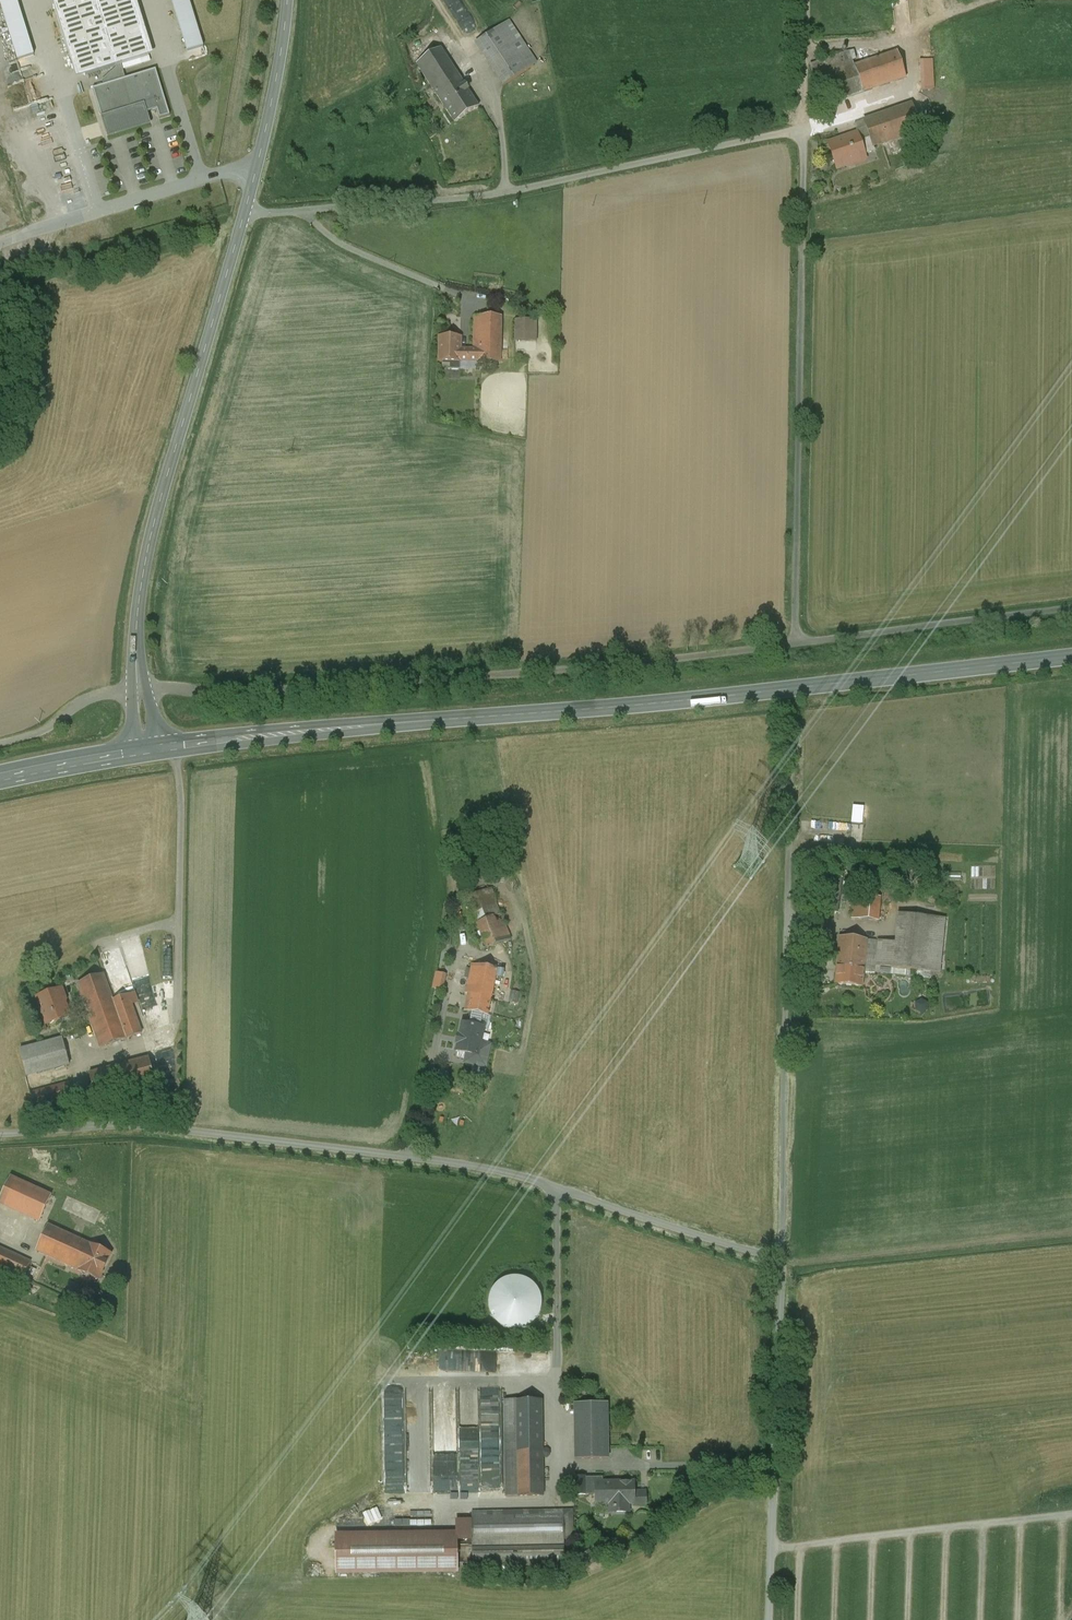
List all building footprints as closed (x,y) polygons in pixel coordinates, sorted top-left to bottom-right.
[(8,27),(24,23),(18,0),(0,0),(0,1),(8,27)] [(116,67),(121,65),(149,56),(132,0),(58,0),(53,9),(55,10),(73,66),(72,69),(87,76),(116,67)] [(149,56),(153,55),(137,0),(132,0),(149,56)] [(189,0),(171,0),(187,52),(204,47),(189,0)] [(492,33),(476,43),(504,86),(537,64),(508,21),(492,33)] [(417,65),(436,94),(460,78),(441,49),(417,65)] [(852,54),(814,67),(819,80),(824,78),(834,105),(907,79),(897,50),(856,65),(852,54)] [(935,61),(922,61),(922,89),(935,89),(935,61)] [(126,79),(121,65),(116,67),(116,69),(102,82),(103,86),(93,89),(108,138),(151,125),(147,112),(157,110),(160,119),(170,116),(156,70),(126,79)] [(460,78),(436,94),(455,123),(479,107),(460,78)] [(860,132),(828,142),(836,168),(877,155),(875,147),(923,131),(915,103),(856,122),(860,132)] [(479,362),(479,363),(500,363),(501,317),(474,317),(474,349),(479,349),(479,362)] [(536,342),(537,321),(516,320),(515,341),(536,342)] [(460,338),(441,337),(440,351),(439,351),(439,362),(450,363),(460,363),(460,362),(479,362),(479,349),(474,349),(474,350),(460,350),(460,338)] [(511,940),(490,888),(466,898),(487,949),(511,940)] [(877,921),(880,897),(854,894),(852,919),(877,921)] [(894,944),(866,940),(864,965),(876,966),(875,973),(910,977),(910,970),(940,973),(945,919),(898,915),(894,944)] [(863,988),(864,965),(866,940),(840,937),(835,984),(863,988)] [(143,943),(128,945),(131,972),(146,970),(143,943)] [(107,967),(125,963),(120,944),(102,948),(107,967)] [(497,970),(473,965),(466,994),(469,994),(465,1012),(472,1013),(483,1016),(487,1016),(497,970)] [(439,970),(435,987),(446,990),(450,973),(439,970)] [(87,1009),(112,1001),(103,974),(78,983),(87,1009)] [(62,989),(37,999),(48,1025),(70,1017),(62,989)] [(112,1001),(87,1009),(102,1048),(142,1034),(130,1003),(138,999),(136,992),(112,1001)] [(469,1026),(463,1024),(456,1052),(467,1054),(465,1063),(485,1068),(490,1045),(480,1043),(484,1029),(480,1028),(483,1016),(472,1013),(469,1026)] [(69,1065),(62,1038),(36,1047),(20,1051),(27,1077),(69,1065)] [(150,1057),(89,1073),(96,1100),(157,1082),(150,1057)] [(10,1177),(0,1199),(0,1203),(40,1221),(52,1195),(10,1177)] [(78,1269),(90,1243),(52,1227),(39,1251),(78,1269)] [(90,1243),(78,1269),(99,1279),(112,1252),(90,1243)] [(0,1248),(0,1266),(24,1278),(31,1262),(0,1248)] [(514,1318),(512,1325),(537,1330),(546,1282),(503,1274),(495,1314),(514,1318)] [(432,1394),(407,1394),(407,1489),(416,1489),(416,1490),(432,1490),(432,1394)] [(542,1401),(505,1401),(506,1497),(543,1497),(542,1401)] [(607,1404),(574,1405),(575,1460),(608,1460),(607,1404)] [(463,1451),(464,1492),(481,1491),(480,1463),(473,1463),(473,1450),(463,1451)] [(586,1476),(576,1477),(576,1495),(586,1495),(586,1494),(586,1489),(586,1478),(586,1476)] [(586,1489),(596,1489),(596,1483),(603,1483),(603,1477),(586,1478),(586,1489)] [(634,1482),(603,1483),(596,1483),(596,1489),(596,1494),(596,1504),(613,1504),(613,1509),(628,1509),(628,1503),(634,1503),(635,1503),(634,1492),(634,1482)] [(645,1491),(634,1492),(635,1503),(634,1503),(634,1506),(646,1506),(645,1491)] [(564,1511),(472,1513),(473,1550),(564,1549),(564,1541),(564,1524),(564,1511)] [(457,1538),(337,1538),(337,1571),(457,1570),(457,1538)] [(564,1549),(473,1550),(473,1567),(565,1565),(564,1549)]
